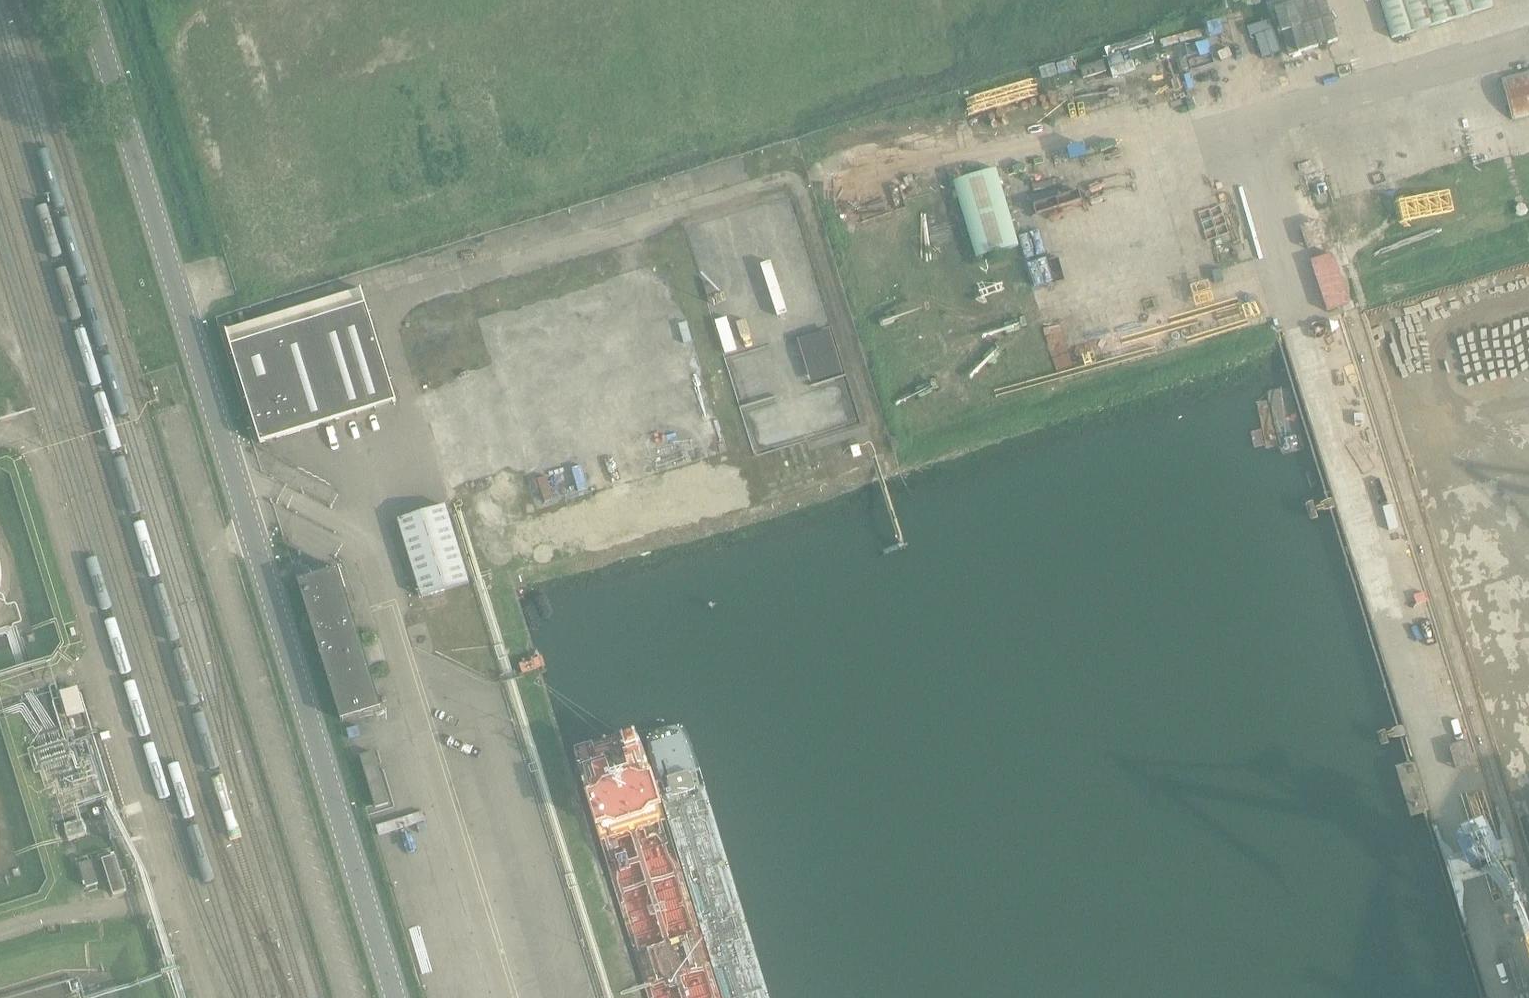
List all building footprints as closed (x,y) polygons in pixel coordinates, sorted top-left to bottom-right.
[(1278,10),(1292,55),(1338,40),(1326,0),(1310,0),(1278,10)] [(1493,0),(1380,0),(1393,39),(1495,6),(1493,0)] [(1502,77),(1514,118),(1528,114),(1528,69),(1502,77)] [(996,166),(952,179),(976,259),(1018,247),(996,166)] [(396,402),(371,322),(361,290),(226,332),(260,443),(396,402)] [(798,337),(813,385),(845,375),(831,327),(798,337)] [(852,414),(841,379),(745,409),(756,444),(852,414)] [(816,482),(804,443),(758,457),(770,496),(816,482)] [(469,583),(445,506),(397,520),(421,598),(469,583)] [(297,581),(340,720),(381,708),(338,568),(297,581)] [(68,715),(85,712),(80,686),(63,689),(68,715)] [(67,745),(84,800),(105,793),(88,738),(67,745)] [(389,803),(373,751),(359,756),(376,807),(389,803)] [(72,852),(84,891),(113,882),(101,844),(72,852)]
